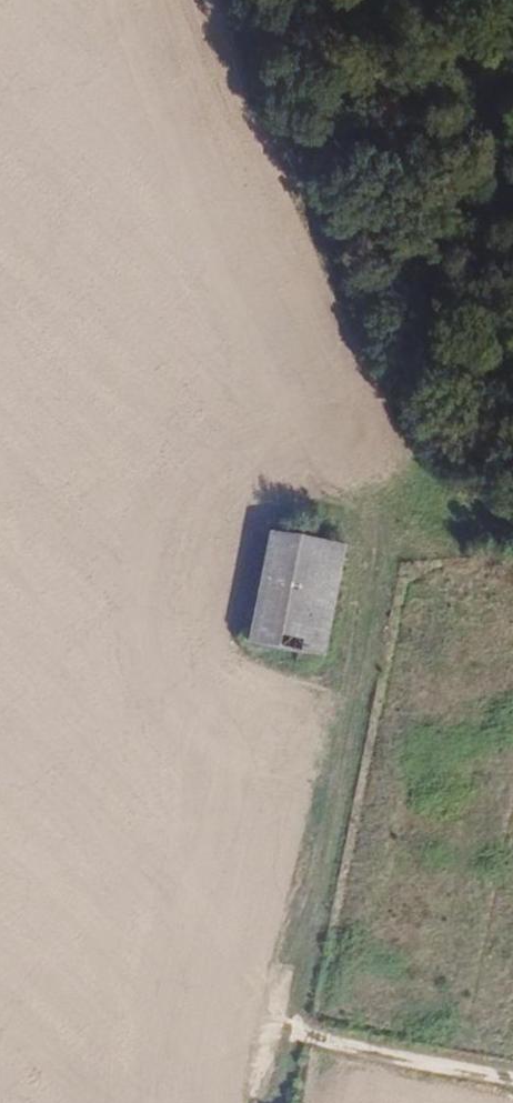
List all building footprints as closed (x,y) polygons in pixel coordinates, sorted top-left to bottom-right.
[(344,581),(290,572),(270,680),(325,689),(344,581)]
